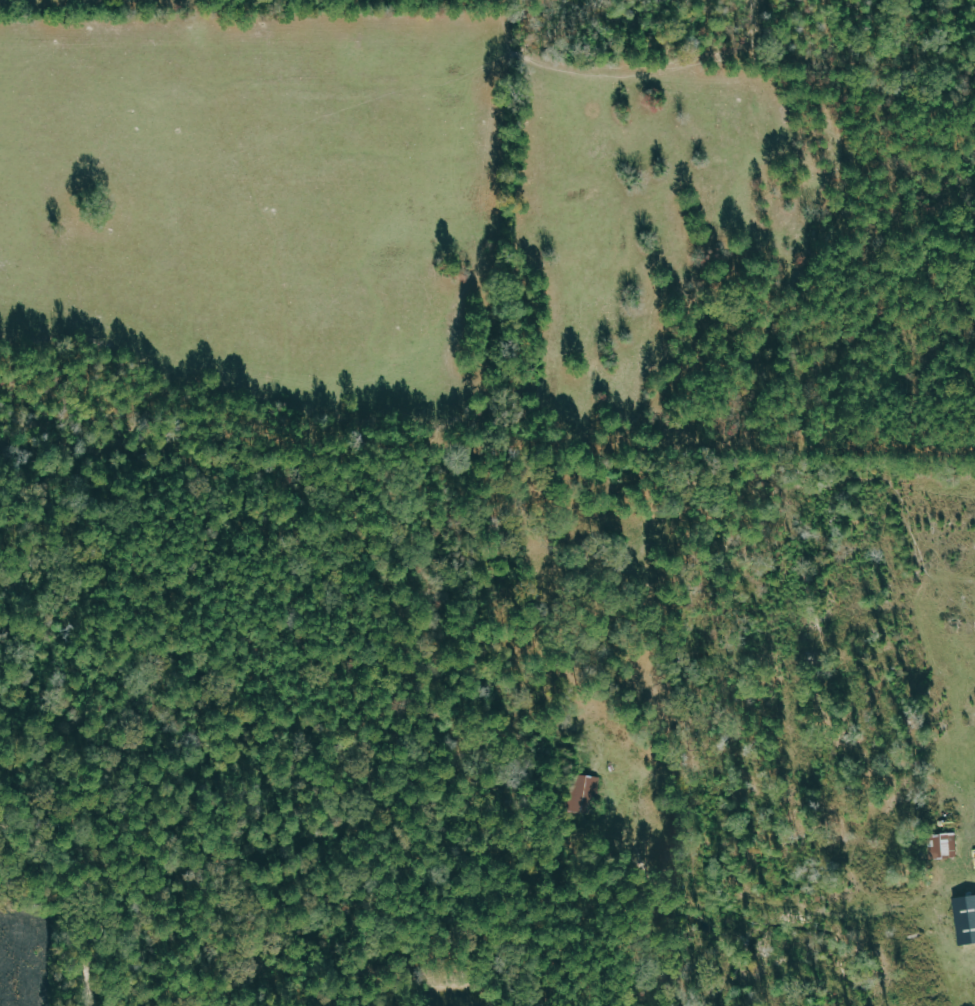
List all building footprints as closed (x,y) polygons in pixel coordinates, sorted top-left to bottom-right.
[(601,778),(579,775),(573,813),(595,817),(601,778)] [(957,858),(956,833),(928,834),(929,859),(957,858)] [(954,898),(959,946),(974,944),(974,895),(954,898)]
